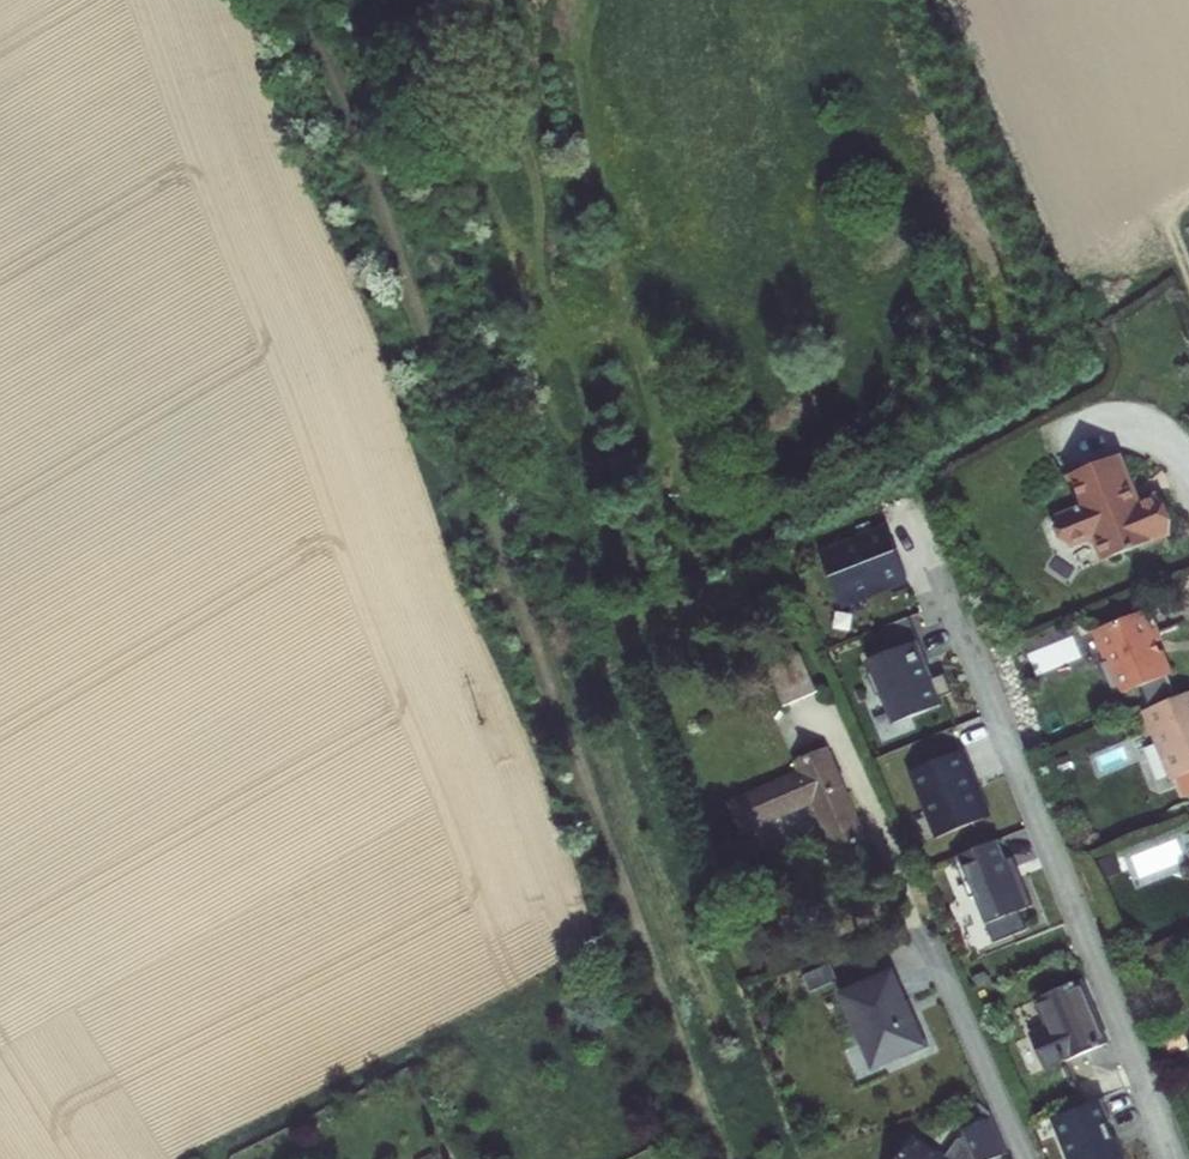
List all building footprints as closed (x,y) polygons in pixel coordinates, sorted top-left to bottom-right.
[(1121,456),(1073,476),(1087,509),(1060,520),(1072,549),(1097,539),(1108,565),(1171,539),(1155,498),(1140,504),(1136,493),(1121,456)] [(891,523),(823,548),(843,597),(862,589),(871,585),(872,588),(911,573),(891,523)] [(1155,603),(1099,626),(1111,654),(1115,653),(1130,691),(1147,684),(1155,704),(1182,693),(1164,649),(1160,639),(1168,635),(1155,603)] [(942,695),(957,689),(949,669),(934,675),(932,668),(928,658),(932,657),(923,636),(888,650),(892,662),(887,664),(896,686),(901,684),(914,714),(945,701),(942,695)] [(804,643),(772,656),(788,695),(820,681),(804,643)] [(1137,711),(1173,800),(1188,794),(1188,690),(1182,693),(1155,704),(1137,711)] [(818,792),(835,834),(862,823),(825,734),(795,747),(801,762),(730,791),(744,823),(805,798),(818,792)] [(979,778),(966,746),(916,766),(941,834),(990,814),(978,784),(981,783),(979,778)] [(1004,835),(959,853),(975,893),(980,891),(999,939),(1033,925),(1025,907),(1038,902),(1026,872),(1020,874),(1012,855),(1004,835)] [(1020,874),(1026,872),(1022,861),(1018,852),(1012,855),(1020,874)] [(897,969),(841,992),(874,1070),(929,1046),(913,1007),(897,969)] [(1101,1012),(1088,981),(1045,999),(1055,1024),(1037,1032),(1051,1064),(1112,1039),(1101,1012)] [(1053,1119),(1070,1158),(1124,1158),(1116,1139),(1109,1123),(1113,1121),(1104,1099),(1053,1119)] [(899,1158),(994,1158),(1008,1154),(992,1118),(963,1132),(966,1137),(959,1139),(946,1158),(916,1136),(899,1158)]
